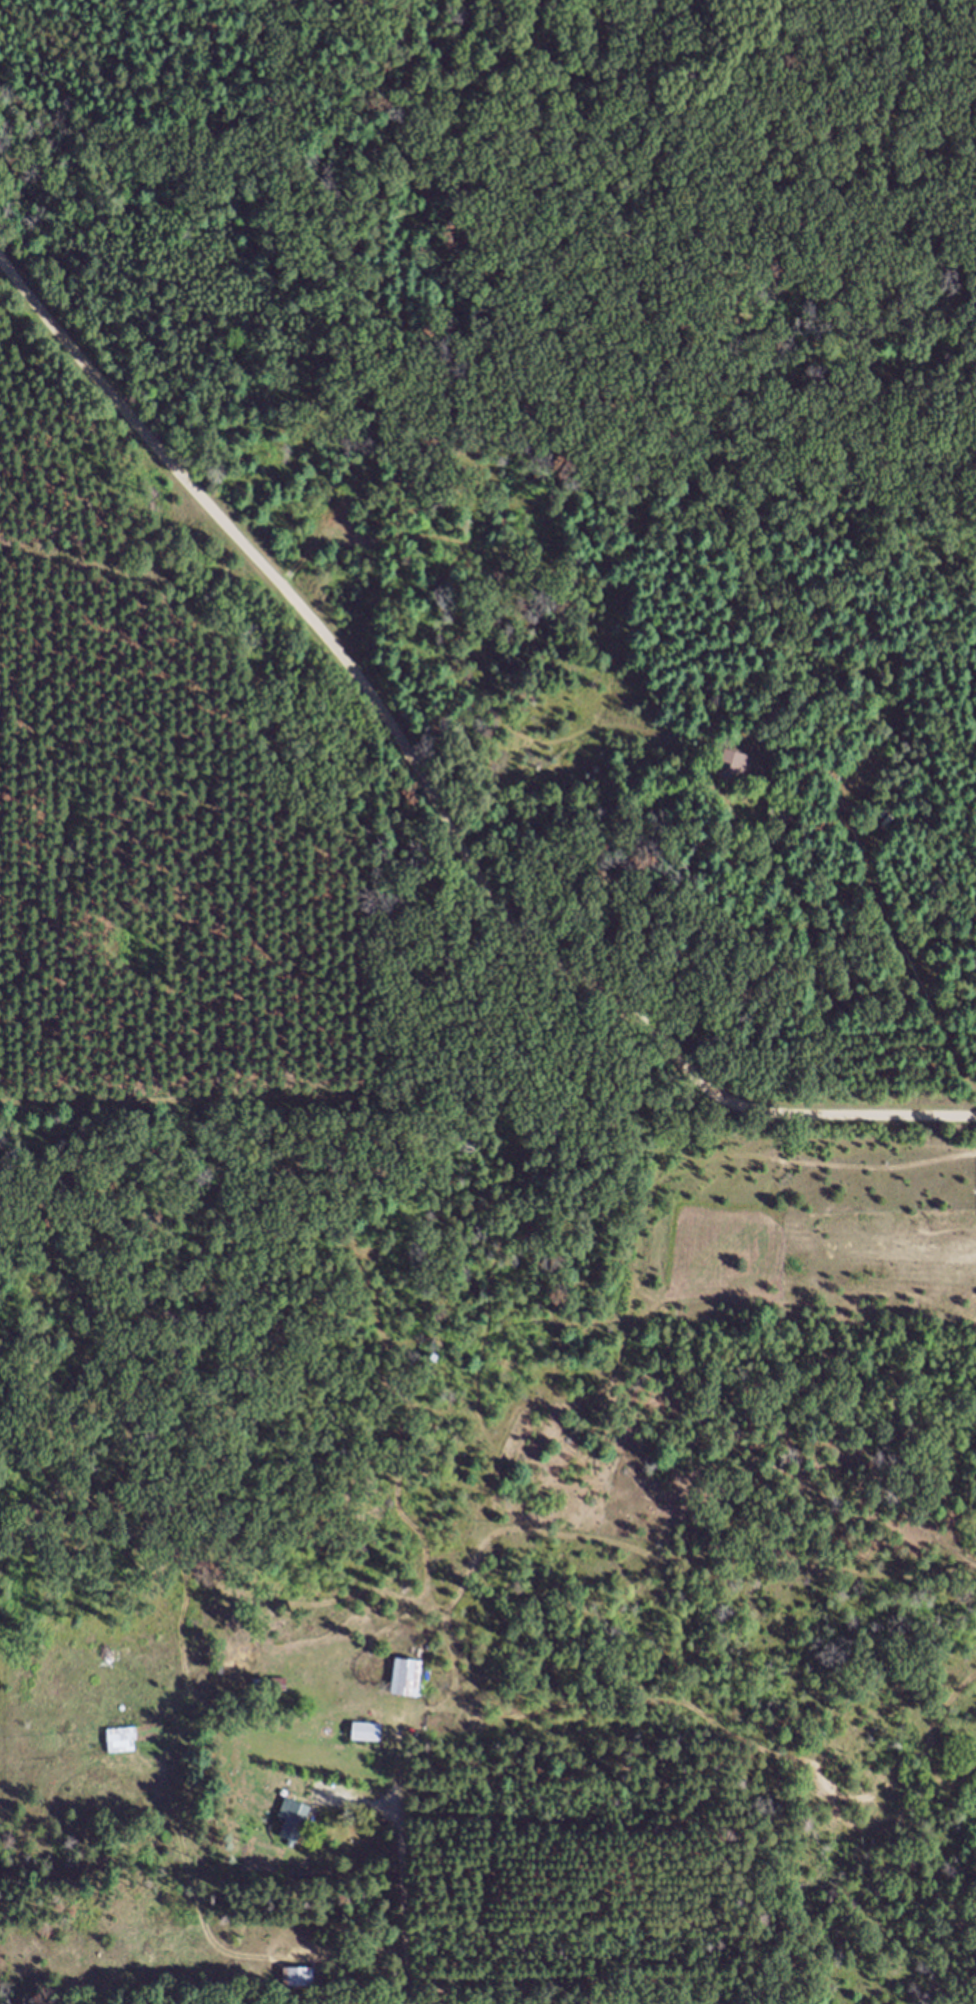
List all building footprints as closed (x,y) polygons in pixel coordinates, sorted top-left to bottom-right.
[(747,790),(752,766),(720,760),(716,784),(747,790)] [(422,1671),(393,1667),(388,1703),(417,1707),(422,1671)] [(381,1733),(349,1733),(349,1751),(381,1751),(381,1733)] [(106,1762),(135,1762),(135,1738),(106,1738),(106,1762)] [(295,1851),(309,1817),(284,1807),(270,1841),(295,1851)] [(312,1977),(282,1977),(282,1997),(312,1997),(312,1977)]
